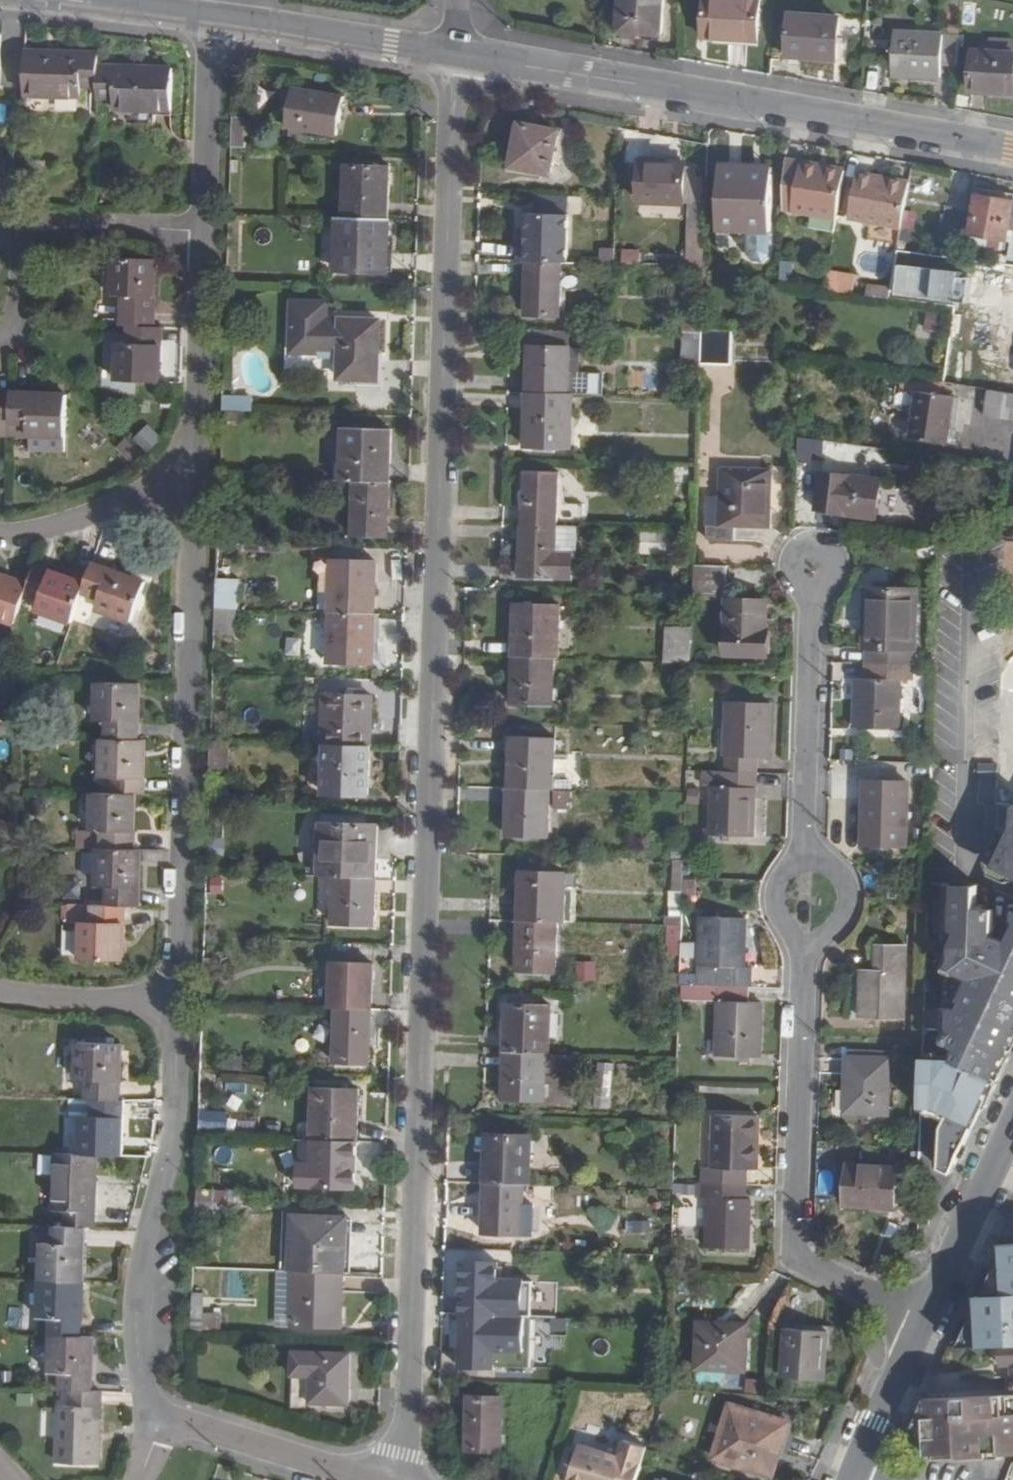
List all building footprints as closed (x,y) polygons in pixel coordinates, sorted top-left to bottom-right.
[(619,34),(661,36),(663,0),(621,0),(619,34)] [(703,38),(757,42),(759,0),(705,0),(703,38)] [(839,19),(788,16),(786,57),(836,61),(839,19)] [(940,79),(941,66),(957,67),(959,36),(895,32),(893,77),(940,79)] [(990,38),(989,50),(1012,52),(1012,39),(990,38)] [(99,53),(27,50),(25,94),(80,96),(80,80),(98,81),(97,97),(114,97),(114,109),(172,110),(173,67),(98,65),(99,53)] [(989,50),(973,50),(970,93),(1012,95),(1012,52),(989,50)] [(338,136),(345,94),(294,85),(287,127),(338,136)] [(241,117),(233,117),(232,147),(241,148),(241,117)] [(551,174),(560,131),(521,123),(512,166),(551,174)] [(845,170),(786,159),(784,210),(836,219),(837,217),(845,172),(845,170)] [(684,204),(685,165),(642,163),(641,202),(684,204)] [(391,166),(346,164),(344,216),(389,218),(391,166)] [(770,233),(773,166),(721,165),(718,231),(747,232),(770,233)] [(845,172),(837,217),(850,219),(872,223),(902,228),(909,183),(858,174),(845,172)] [(1008,238),(1010,227),(1012,227),(1012,202),(978,195),(972,232),(1008,238)] [(569,215),(528,214),(527,262),(528,262),(561,263),(568,263),(569,215)] [(337,268),(388,270),(390,218),(389,218),(344,216),(338,216),(337,268)] [(899,246),(902,228),(872,223),(868,240),(899,246)] [(912,231),(903,230),(901,243),(910,244),(912,231)] [(769,254),(770,233),(747,232),(747,253),(753,260),(762,261),(769,254)] [(615,248),(600,247),(600,262),(614,262),(615,248)] [(641,263),(642,249),(624,248),(623,263),(641,263)] [(113,293),(125,294),(124,325),(131,325),(131,342),(119,342),(118,380),(162,381),(163,328),(163,326),(156,326),(158,259),(114,258),(113,293)] [(793,260),(781,259),(781,287),(791,290),(793,260)] [(526,314),(561,315),(561,263),(528,262),(526,314)] [(832,290),(857,289),(857,272),(831,272),(832,290)] [(57,286),(45,285),(45,297),(57,297),(57,286)] [(871,287),(869,298),(890,301),(892,290),(871,287)] [(704,297),(684,296),(683,332),(702,333),(704,297)] [(380,378),(382,320),(328,318),(328,301),(294,301),(293,351),(321,352),(322,356),(341,356),(340,377),(380,378)] [(944,315),(928,312),(924,332),(941,335),(944,315)] [(530,346),(571,347),(571,331),(530,330),(530,346)] [(702,333),(683,332),(682,356),(702,357),(702,333)] [(733,332),(702,333),(702,357),(702,364),(731,365),(733,332)] [(571,347),(530,346),(528,391),(569,393),(571,347)] [(580,347),(571,347),(569,393),(574,393),(604,394),(605,373),(579,372),(580,347)] [(1012,420),(1012,393),(990,389),(985,416),(1012,420)] [(526,446),(573,447),(574,393),(569,393),(528,391),(526,446)] [(948,443),(956,398),(918,391),(917,395),(914,415),(911,437),(948,443)] [(11,422),(28,423),(28,436),(65,438),(67,394),(12,392),(0,392),(0,422),(11,422)] [(914,415),(917,395),(902,393),(895,396),(893,406),(899,412),(914,415)] [(234,396),(233,409),(253,410),(253,397),(234,396)] [(240,411),(226,410),(226,421),(239,421),(240,411)] [(393,429),(344,427),(342,481),(356,481),(391,483),(393,429)] [(153,436),(142,445),(149,452),(159,443),(153,436)] [(804,437),(801,457),(824,461),(827,441),(804,437)] [(125,443),(115,452),(133,471),(143,462),(125,443)] [(735,541),(735,527),(770,527),(770,509),(771,471),(723,470),(722,504),(707,504),(706,527),(708,527),(708,540),(735,541)] [(560,473),(525,472),(523,525),(558,526),(559,502),(560,473)] [(875,517),(878,482),(819,473),(816,509),(875,517)] [(354,535),(389,538),(391,483),(356,481),(354,535)] [(582,505),(559,502),(558,526),(579,527),(582,527),(582,505)] [(521,577),(573,579),(574,551),(557,551),(558,526),(523,525),(521,577)] [(579,527),(558,526),(557,551),(574,551),(579,551),(579,527)] [(939,531),(925,529),(923,543),(939,545),(939,531)] [(667,534),(642,534),(642,554),(667,554),(667,534)] [(378,562),(333,560),(332,613),(377,614),(378,562)] [(14,625),(25,595),(41,600),(37,610),(71,623),(73,623),(83,593),(100,599),(96,609),(132,622),(147,581),(94,563),(87,582),(35,564),(28,583),(0,574),(0,621),(14,625)] [(728,564),(695,564),(694,595),(726,596),(728,564)] [(866,651),(867,651),(867,664),(916,664),(917,652),(916,652),(917,588),(867,587),(866,651)] [(767,656),(768,601),(729,600),(727,655),(767,656)] [(563,606),(517,605),(515,656),(556,658),(561,658),(563,606)] [(237,609),(217,609),(216,634),(236,635),(237,609)] [(329,661),(376,662),(377,614),(332,613),(329,661)] [(693,627),(667,626),(666,663),(692,663),(693,641),(693,628),(693,627)] [(705,628),(693,628),(693,641),(705,641),(705,628)] [(309,659),(323,658),(322,640),(308,640),(309,659)] [(1000,711),(1012,711),(1012,653),(1002,653),(1000,711)] [(514,702),(554,704),(556,658),(515,656),(514,702)] [(901,681),(916,682),(916,664),(867,664),(866,681),(857,681),(857,727),(900,729),(901,681)] [(114,777),(114,793),(93,793),(91,831),(103,832),(103,849),(98,849),(97,886),(109,886),(108,905),(94,905),(93,923),(81,923),(80,960),(124,961),(126,907),(141,907),(142,851),(136,851),(137,794),(145,794),(147,739),(140,739),(140,737),(142,683),(98,682),(96,721),(109,721),(109,738),(102,738),(102,776),(114,777)] [(372,696),(326,695),(324,744),(326,744),(371,746),(372,696)] [(772,704),(729,702),(725,772),(758,773),(760,758),(770,758),(772,704)] [(575,732),(574,748),(583,748),(584,732),(575,732)] [(556,740),(512,739),(510,789),(554,790),(556,740)] [(231,740),(213,740),(211,769),(230,769),(231,740)] [(324,795),(370,797),(371,746),(326,744),(324,795)] [(756,788),(758,788),(758,773),(725,772),(703,771),(702,786),(713,787),(711,834),(754,836),(756,788)] [(907,846),(909,783),(865,781),(863,844),(907,846)] [(550,809),(572,810),(572,791),(554,790),(510,789),(509,835),(548,837),(550,809)] [(700,789),(688,789),(688,804),(700,804),(700,789)] [(379,826),(322,823),(320,874),(336,875),(377,877),(379,826)] [(1006,844),(997,864),(1012,872),(1012,830),(1006,844)] [(682,848),(672,848),(672,858),(682,858),(682,848)] [(677,900),(671,900),(671,925),(683,925),(684,895),(685,879),(685,861),(678,861),(677,900)] [(568,873),(522,871),(520,919),(558,921),(566,921),(567,877),(568,873)] [(334,924),(377,925),(378,877),(377,877),(336,875),(334,924)] [(567,877),(566,921),(576,921),(577,892),(580,892),(580,878),(567,877)] [(696,880),(685,879),(684,895),(695,895),(696,880)] [(941,1006),(941,1029),(951,1029),(947,1031),(945,1033),(944,1034),(944,1036),(945,1039),(946,1040),(947,1041),(949,1043),(951,1044),(957,1045),(957,1055),(951,1054),(939,1055),(923,1054),(922,1109),(926,1109),(938,1109),(949,1114),(947,1119),(937,1137),(936,1165),(953,1172),(1012,1042),(1012,932),(1009,942),(992,934),(992,907),(976,906),(976,884),(946,884),(943,965),(969,977),(956,1006),(941,1006)] [(748,919),(704,917),(700,985),(751,987),(753,967),(745,967),(748,919)] [(518,969),(556,971),(558,921),(520,919),(518,969)] [(669,924),(668,949),(682,950),(683,925),(671,925),(669,924)] [(878,944),(877,970),(863,970),(862,1017),(905,1018),(907,945),(878,944)] [(597,961),(576,961),(576,980),(597,980),(597,961)] [(373,963),(332,962),(331,1008),(337,1008),(371,1009),(373,963)] [(764,1002),(751,1002),(751,987),(700,985),(683,983),(682,1000),(719,1001),(717,1056),(761,1057),(764,1002)] [(553,1006),(507,1004),(505,1052),(548,1053),(552,1054),(553,1006)] [(336,1062),(370,1063),(373,1009),(371,1009),(337,1008),(336,1062)] [(65,1211),(65,1226),(55,1226),(54,1244),(43,1244),(41,1280),(40,1316),(54,1317),(52,1334),(51,1372),(62,1372),(62,1388),(61,1388),(61,1391),(58,1462),(100,1463),(102,1391),(93,1390),(95,1335),(82,1335),(84,1281),(86,1227),(95,1227),(97,1155),(123,1156),(125,1102),(125,1100),(119,1100),(121,1044),(80,1043),(77,1080),(88,1080),(87,1099),(93,1099),(92,1117),(81,1117),(79,1154),(55,1154),(53,1210),(65,1211)] [(890,1052),(849,1050),(849,1057),(890,1058),(890,1052)] [(504,1098),(546,1100),(548,1053),(505,1052),(504,1098)] [(552,1054),(548,1053),(546,1100),(572,1101),(574,1054),(552,1054)] [(229,1056),(228,1069),(242,1070),(243,1057),(229,1056)] [(889,1115),(892,1058),(890,1058),(849,1057),(848,1057),(847,1114),(889,1115)] [(613,1064),(599,1062),(595,1107),(609,1108),(613,1064)] [(359,1089),(314,1087),(312,1138),(315,1139),(358,1141),(359,1089)] [(938,1109),(926,1109),(926,1115),(937,1115),(947,1119),(949,1114),(938,1109)] [(715,1168),(703,1168),(702,1184),(704,1184),(747,1185),(748,1168),(758,1168),(759,1116),(716,1115),(715,1168)] [(533,1136),(488,1135),(486,1184),(525,1184),(531,1184),(533,1136)] [(312,1138),(301,1138),(300,1164),(315,1164),(315,1139),(312,1138)] [(358,1141),(315,1139),(315,1164),(300,1164),(299,1186),(357,1187),(358,1141)] [(895,1210),(898,1169),(849,1164),(845,1206),(895,1210)] [(485,1231),(523,1233),(525,1184),(486,1184),(485,1231)] [(751,1199),(747,1199),(747,1185),(704,1184),(704,1198),(710,1198),(708,1247),(749,1248),(751,1199)] [(218,1203),(196,1202),(195,1214),(218,1215),(218,1203)] [(927,1205),(919,1205),(918,1224),(928,1224),(932,1215),(927,1215),(927,1205)] [(347,1218),(295,1216),(293,1270),(344,1272),(347,1218)] [(996,1269),(984,1295),(1012,1293),(1012,1243),(1004,1243),(1004,1245),(1005,1260),(1005,1269),(1000,1269),(996,1269)] [(500,1262),(465,1261),(463,1313),(498,1315),(500,1262)] [(203,1270),(202,1297),(246,1298),(247,1271),(203,1270)] [(277,1324),(343,1325),(345,1272),(344,1272),(293,1270),(279,1270),(277,1324)] [(981,1295),(982,1319),(976,1320),(973,1320),(961,1346),(999,1344),(1012,1343),(1012,1293),(984,1295),(981,1295)] [(223,1312),(205,1312),(204,1333),(222,1334),(223,1312)] [(538,1316),(498,1315),(463,1313),(461,1366),(496,1367),(497,1342),(525,1343),(537,1344),(538,1316)] [(749,1323),(700,1320),(697,1368),(747,1371),(749,1323)] [(829,1330),(787,1328),(784,1376),(825,1379),(829,1330)] [(1011,1365),(1012,1394),(1012,1343),(999,1344),(1000,1366),(1011,1365)] [(294,1352),(293,1374),(312,1374),(312,1401),(349,1403),(350,1354),(294,1352)] [(924,1423),(926,1448),(926,1452),(932,1451),(958,1450),(958,1455),(986,1454),(1007,1454),(1012,1453),(1012,1394),(926,1398),(915,1424),(918,1423),(924,1423)] [(504,1451),(505,1398),(470,1397),(469,1450),(504,1451)] [(774,1476),(790,1423),(732,1405),(716,1458),(774,1476)] [(918,1423),(918,1434),(920,1441),(923,1448),(926,1448),(924,1423),(918,1423)] [(626,1457),(582,1444),(570,1479),(619,1479),(626,1457)]
